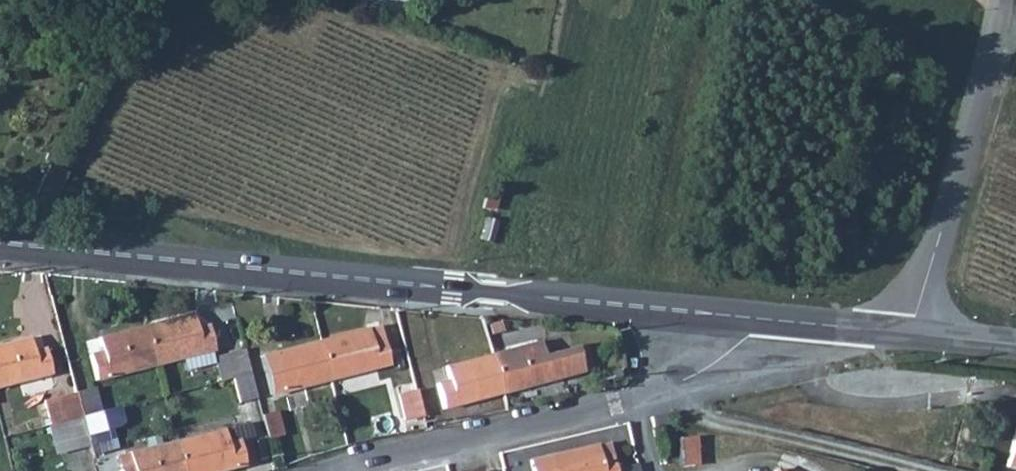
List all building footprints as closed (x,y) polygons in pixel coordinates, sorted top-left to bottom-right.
[(492,218),(510,221),(515,197),(497,193),(492,218)] [(486,219),(482,239),(494,242),(498,222),(486,219)] [(193,314),(144,325),(155,365),(214,350),(208,325),(196,327),(193,314)] [(155,365),(144,325),(98,337),(102,352),(90,355),(96,380),(155,365)] [(379,325),(368,328),(372,342),(383,339),(379,325)] [(368,328),(321,340),(331,379),(390,364),(383,339),(372,342),(368,328)] [(0,345),(0,386),(52,373),(45,349),(33,352),(29,338),(0,345)] [(278,367),(265,370),(272,395),(331,379),(321,340),(273,352),(278,367)] [(539,341),(491,353),(502,393),(561,377),(560,370),(555,352),(543,355),(539,341)] [(575,347),(562,351),(567,368),(581,365),(575,347)] [(247,349),(230,354),(236,377),(253,373),(247,349)] [(562,351),(555,352),(560,370),(567,368),(562,351)] [(273,352),(262,355),(265,370),(278,367),(273,352)] [(502,393),(491,353),(444,365),(448,380),(436,384),(443,408),(502,393)] [(217,355),(189,356),(189,365),(218,364),(217,355)] [(253,373),(236,377),(243,402),(260,398),(253,373)] [(423,414),(416,389),(398,394),(405,418),(423,414)] [(76,392),(58,397),(65,421),(83,416),(76,392)] [(278,412),(264,416),(270,440),(284,436),(278,412)] [(667,415),(652,418),(654,427),(669,423),(667,415)] [(83,416),(65,421),(72,447),(90,442),(83,416)] [(249,423),(222,429),(227,444),(239,441),(253,437),(249,423)] [(175,442),(183,470),(220,470),(245,465),(239,441),(227,444),(222,429),(175,442)] [(1013,435),(1005,467),(1015,469),(1015,435),(1013,435)] [(676,440),(676,449),(695,454),(694,440),(676,440)] [(175,442),(129,454),(132,467),(121,470),(183,470),(175,442)] [(615,470),(609,444),(531,462),(533,470),(615,470)] [(695,454),(676,449),(677,469),(695,468),(695,454)]
